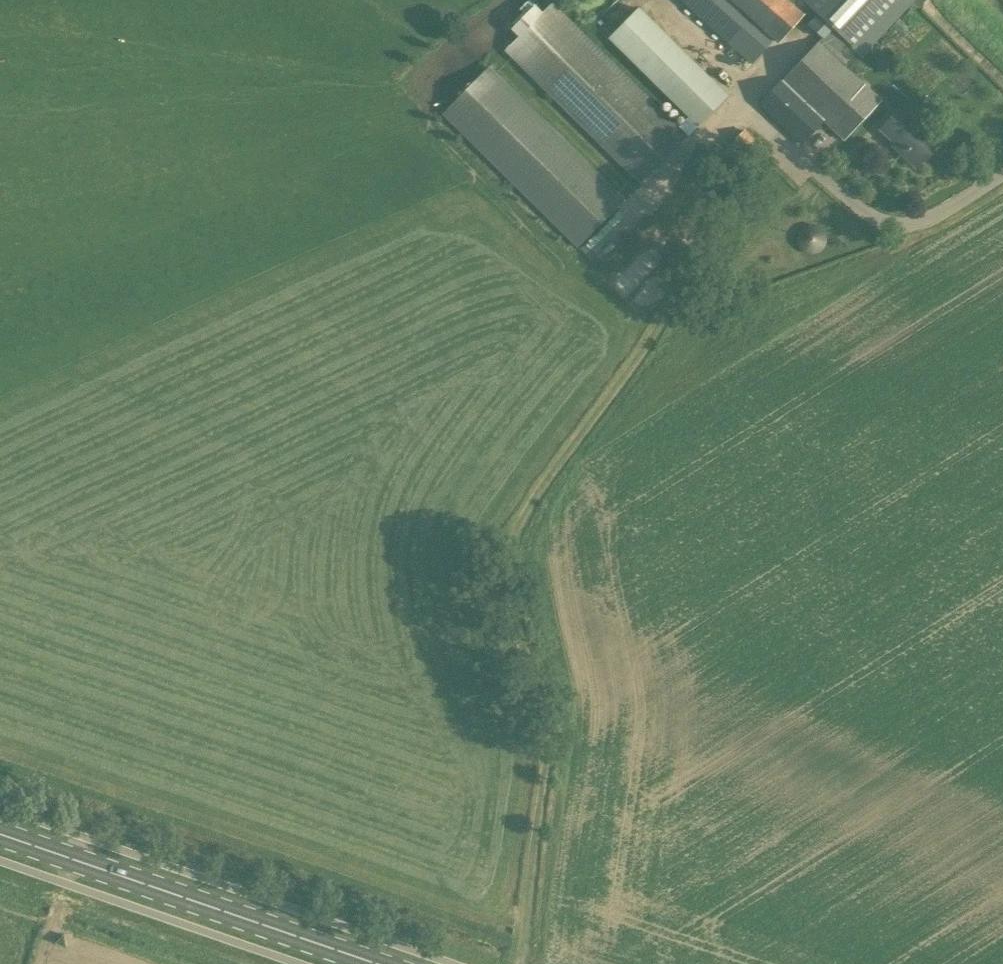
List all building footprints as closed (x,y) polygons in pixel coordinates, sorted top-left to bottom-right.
[(771,44),(722,0),(681,0),(679,2),(751,67),(771,44)] [(805,15),(789,0),(728,0),(779,45),(805,15)] [(916,0),(800,0),(831,30),(840,38),(861,58),(916,0)] [(553,2),(505,51),(640,183),(688,134),(553,2)] [(727,96),(638,8),(609,38),(697,126),(727,96)] [(840,38),(831,30),(758,105),(802,147),(824,123),(844,143),(882,101),(846,67),(857,55),(840,38)] [(442,114),(577,248),(623,201),(487,68),(442,114)] [(916,168),(940,143),(903,108),(882,130),(897,145),(894,148),(916,168)] [(796,233),(795,238),(795,244),(796,249),(800,253),(804,255),(809,256),(814,256),(819,254),(822,250),(825,246),(826,241),(825,236),(822,232),(819,228),(814,226),(809,225),(804,226),(800,229),(796,233)] [(643,237),(607,275),(621,289),(658,251),(643,237)]
